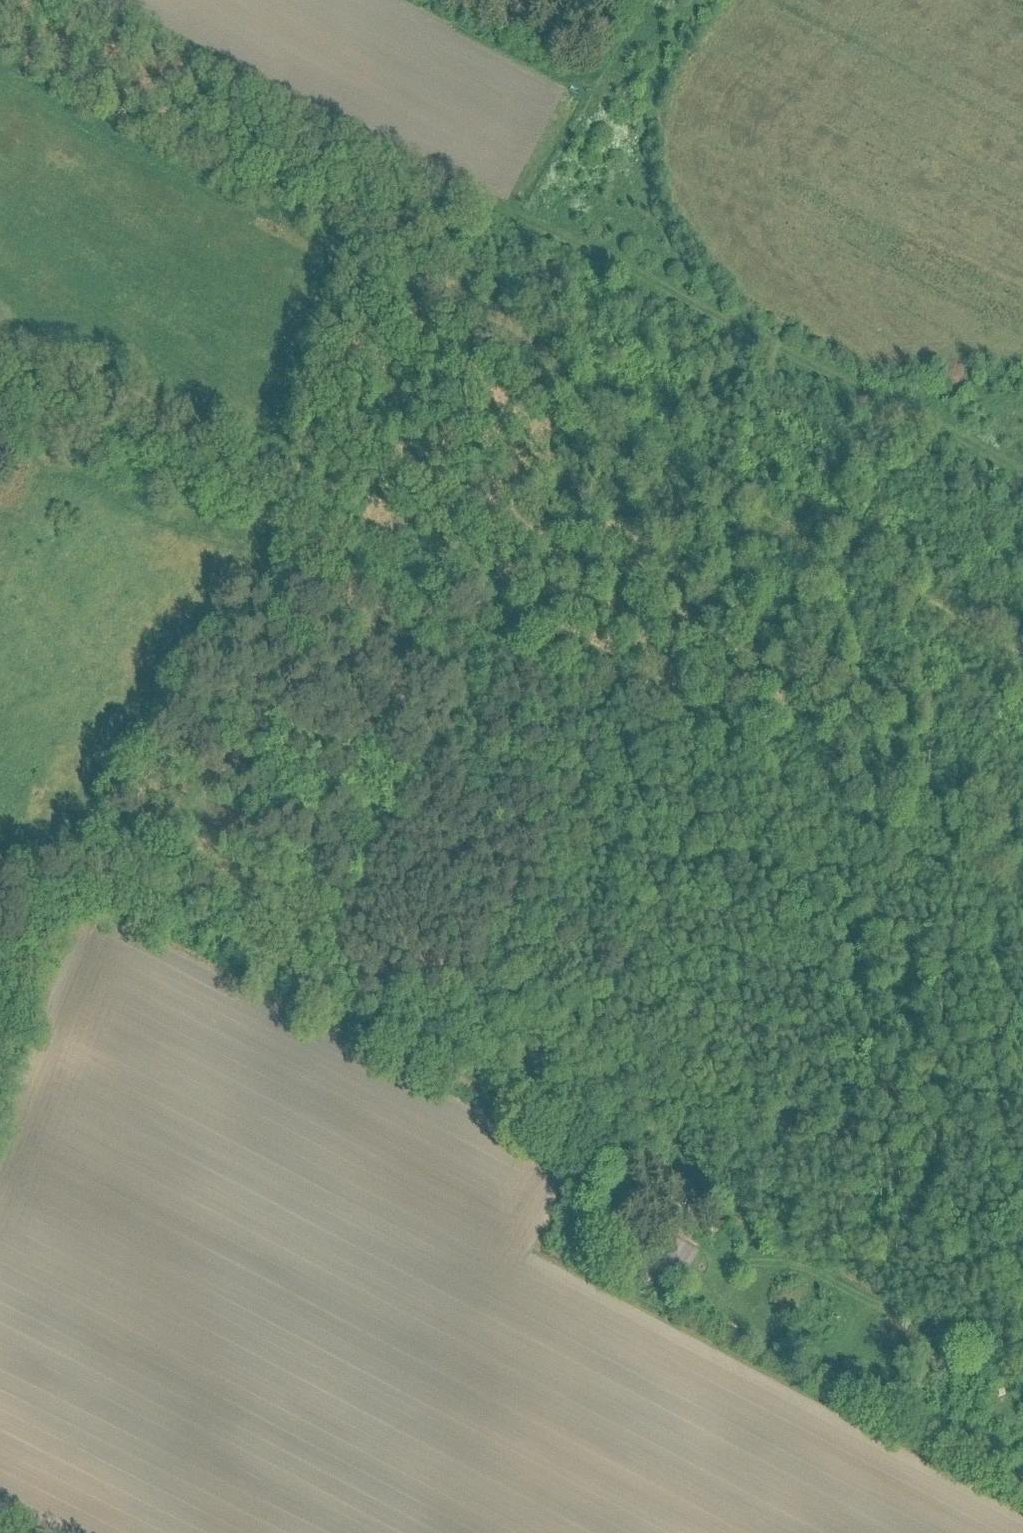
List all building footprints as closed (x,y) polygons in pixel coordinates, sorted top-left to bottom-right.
[(701,1232),(689,1240),(696,1250),(708,1242),(701,1232)] [(669,1275),(685,1247),(677,1242),(661,1271),(669,1275)]
